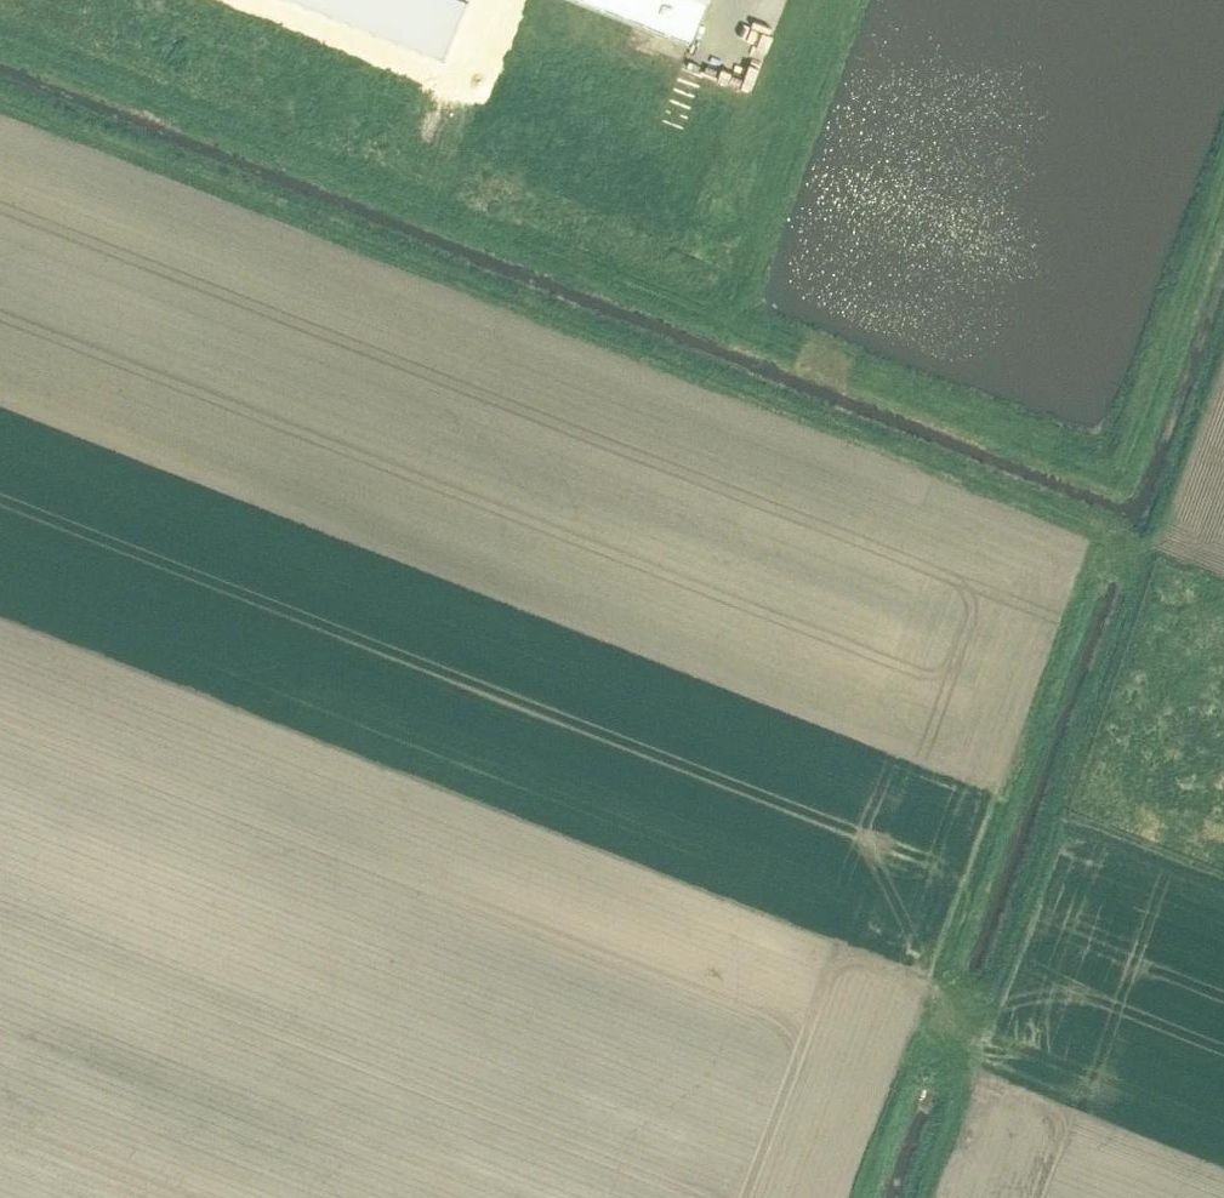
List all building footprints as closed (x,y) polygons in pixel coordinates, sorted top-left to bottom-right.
[(692,40),(708,0),(591,0),(692,40)]
